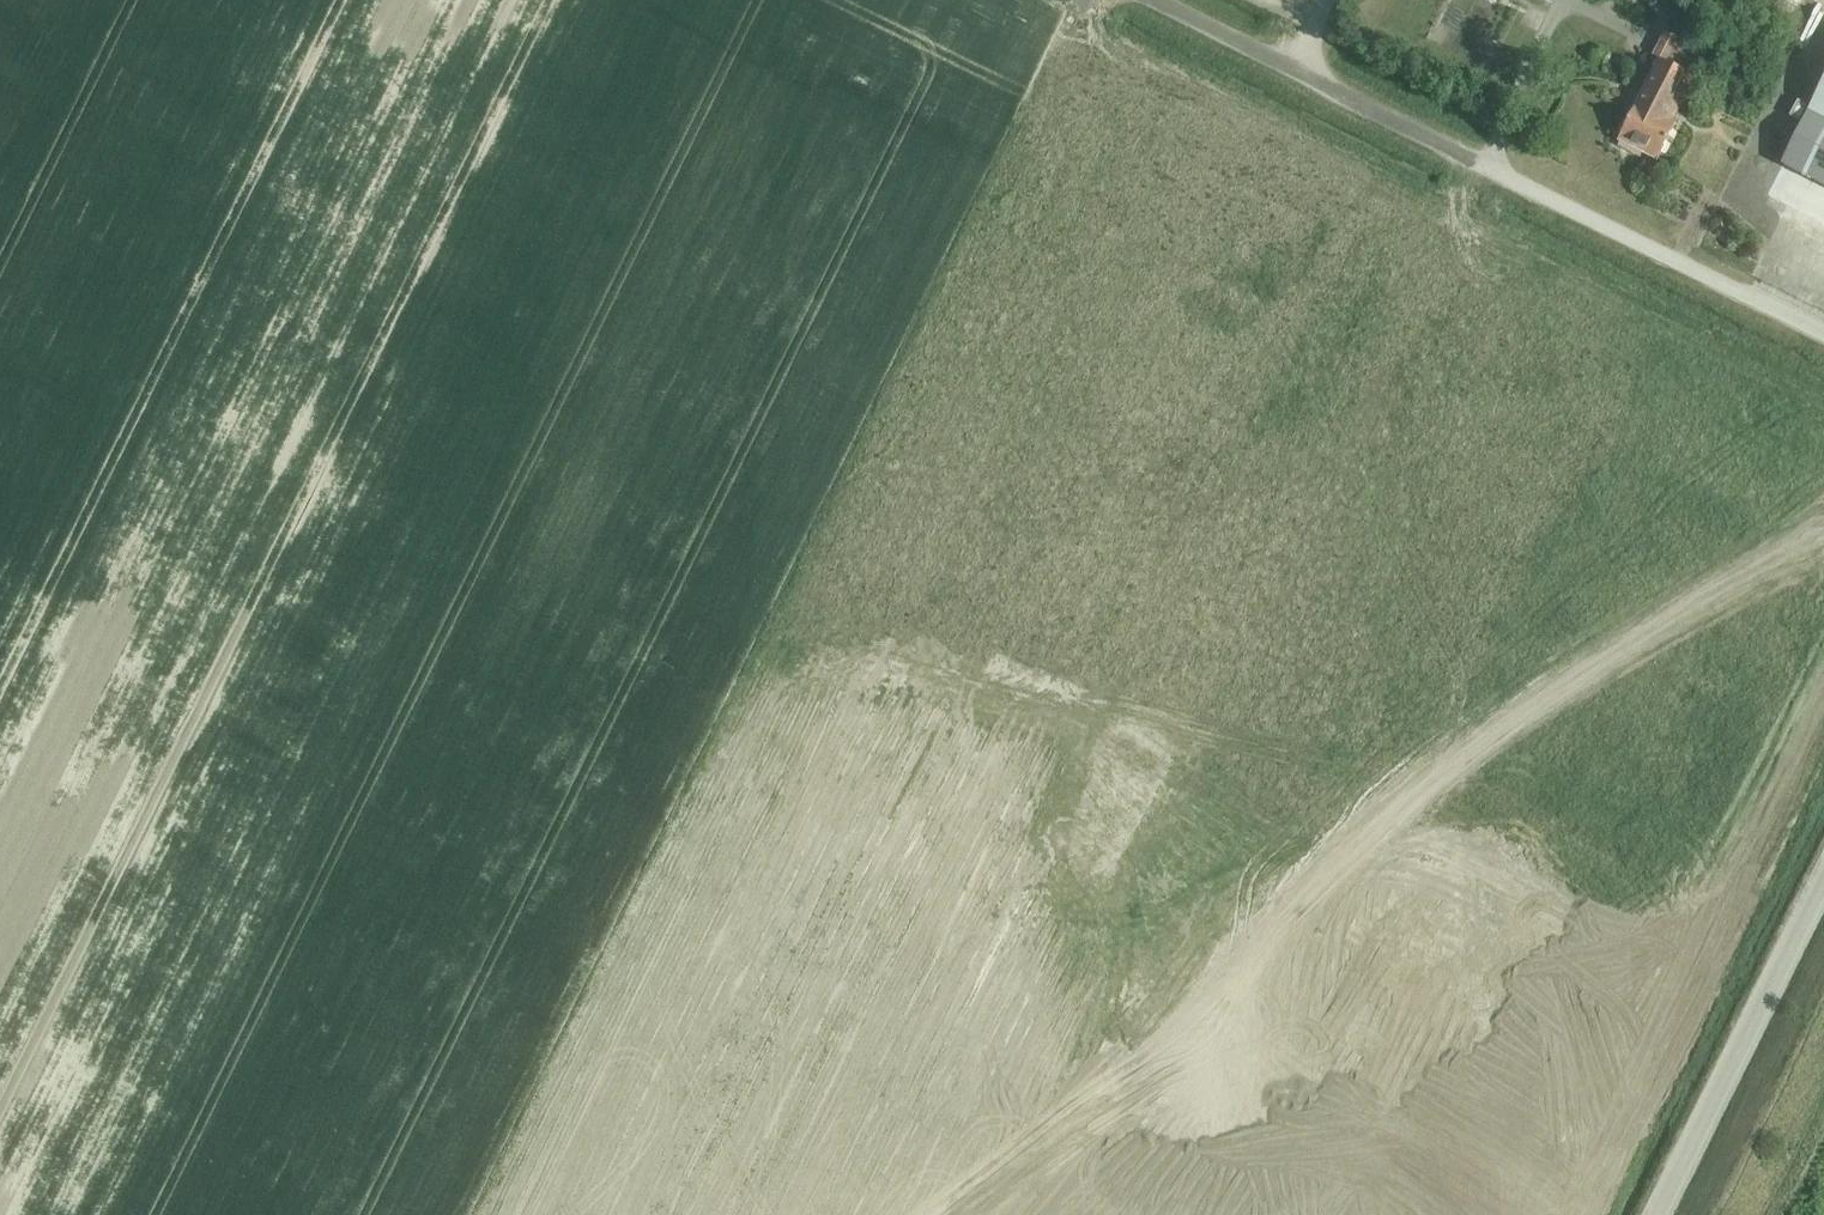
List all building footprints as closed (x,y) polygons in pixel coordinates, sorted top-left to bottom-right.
[(1659,60),(1618,141),(1657,161),(1674,127),(1673,126),(1666,123),(1690,75),(1659,60)] [(1782,166),(1813,182),(1796,215),(1823,229),(1823,80),(1808,111),(1810,112),(1783,165),(1782,166)]
